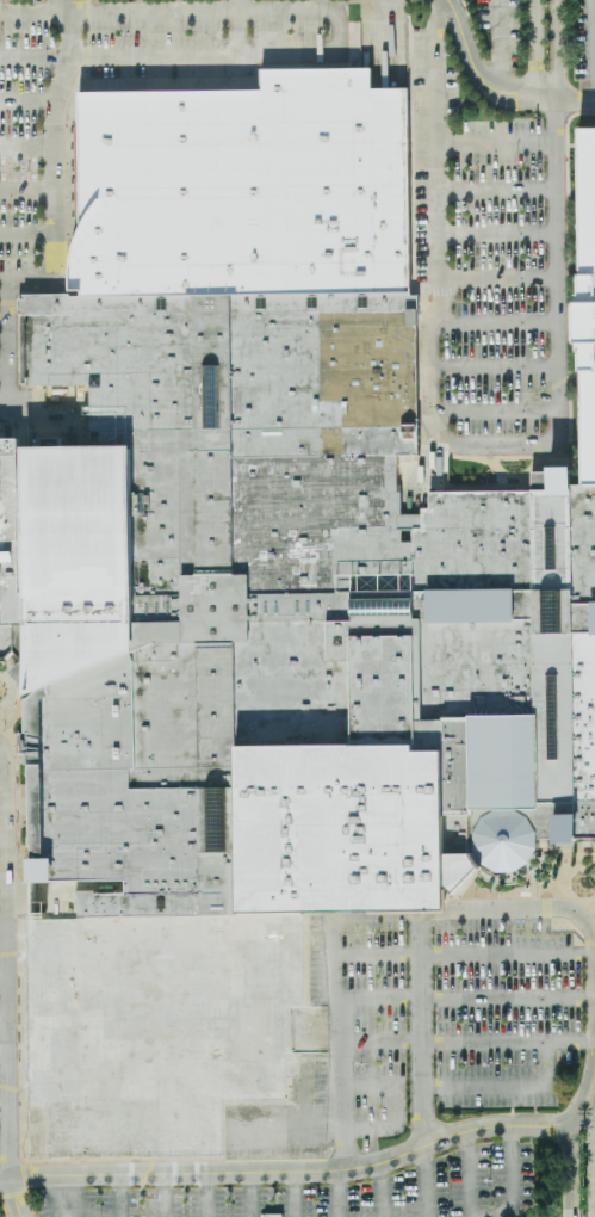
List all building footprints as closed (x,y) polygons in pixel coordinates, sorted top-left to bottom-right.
[(69,296),(68,272),(70,246),(79,229),(76,93),(260,92),(260,69),(360,69),(372,69),(372,89),(409,91),(409,292),(69,296)] [(577,129),(594,129),(594,840),(539,841),(529,867),(513,875),(496,875),(481,867),(454,895),(448,888),(448,909),(304,913),(303,1008),(292,1008),(295,1055),(286,1055),(283,1119),(228,1123),(229,1161),(39,1161),(38,1111),(21,1106),(18,918),(31,919),(25,625),(14,625),(14,654),(4,663),(0,663),(0,592),(4,588),(4,575),(0,575),(0,554),(2,551),(2,524),(2,519),(2,517),(2,504),(0,504),(0,441),(18,440),(18,450),(130,447),(131,422),(86,420),(86,388),(19,387),(19,295),(69,296),(409,292),(420,457),(397,456),(401,517),(420,515),(421,509),(429,509),(429,494),(582,486),(577,129)]
